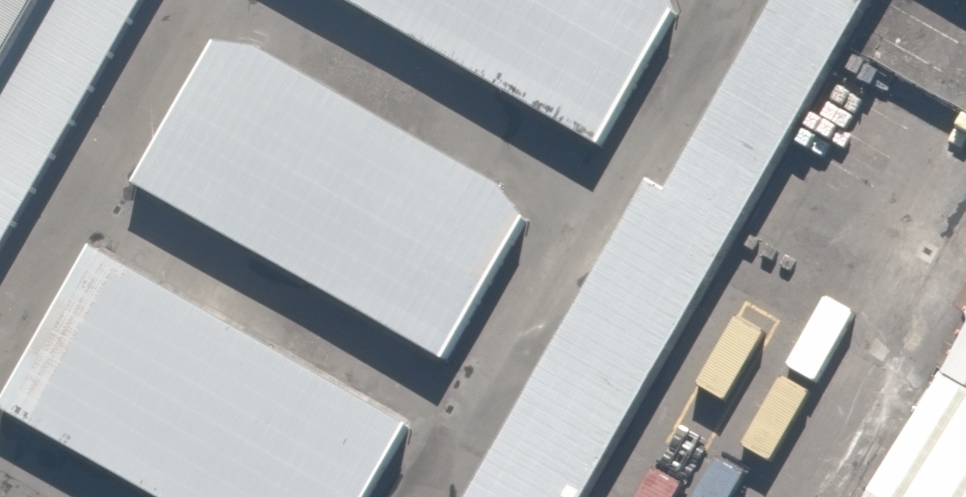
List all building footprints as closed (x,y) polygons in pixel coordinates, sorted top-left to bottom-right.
[(146,0),(51,0),(0,89),(0,255),(146,0)] [(51,0),(0,0),(0,89),(51,0)] [(532,176),(615,36),(590,0),(231,0),(532,176)] [(414,496),(545,496),(808,38),(741,0),(731,0),(600,229),(576,215),(414,496)] [(808,38),(830,0),(741,0),(808,38)] [(965,61),(965,0),(860,0),(965,61)] [(134,187),(453,365),(527,226),(495,186),(260,46),(215,50),(134,187)] [(841,496),(965,496),(965,281),(841,496)] [(0,321),(0,473),(43,496),(308,496),(332,456),(22,282),(0,321)]
